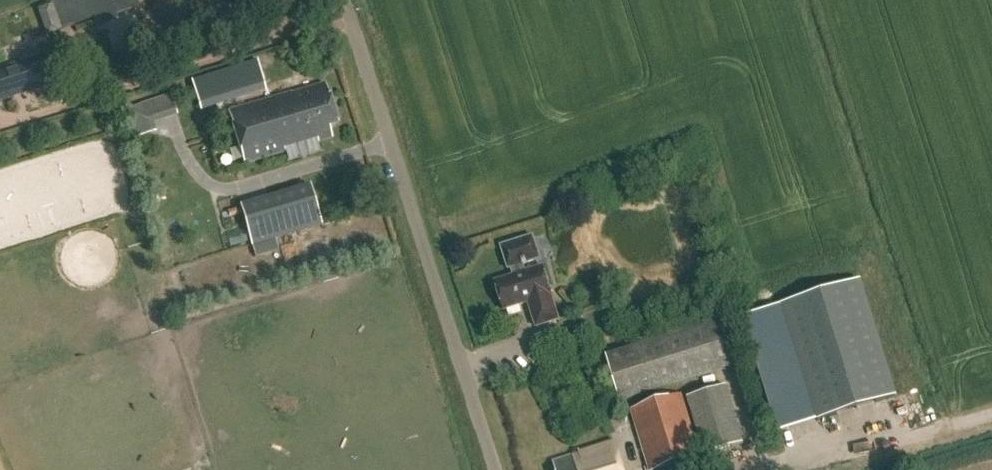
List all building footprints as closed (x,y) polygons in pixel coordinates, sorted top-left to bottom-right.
[(49,3),(50,6),(39,10),(47,35),(92,20),(94,26),(116,18),(112,5),(98,9),(95,0),(56,0),(49,3)] [(34,50),(19,55),(21,63),(0,69),(0,100),(45,86),(34,50)] [(338,124),(326,86),(303,93),(302,91),(229,113),(245,165),(332,138),(329,127),(338,124)] [(172,91),(124,107),(133,136),(182,120),(172,91)] [(240,206),(251,244),(322,225),(310,186),(240,206)] [(512,268),(515,277),(496,283),(505,312),(529,304),(537,329),(560,321),(552,297),(552,296),(543,268),(525,274),(522,265),(539,259),(532,238),(502,247),(509,269),(512,268)] [(781,305),(817,422),(897,397),(862,281),(781,305)] [(605,353),(620,403),(735,368),(720,318),(605,353)] [(687,399),(704,456),(744,445),(726,387),(687,399)] [(683,395),(631,410),(649,469),(652,469),(700,455),(683,395)] [(613,441),(580,452),(581,455),(554,463),(556,469),(623,469),(613,441)]
